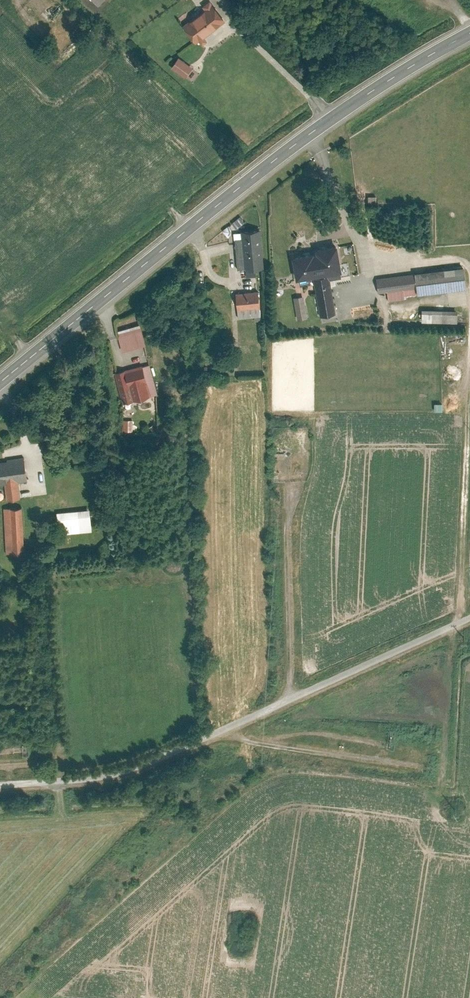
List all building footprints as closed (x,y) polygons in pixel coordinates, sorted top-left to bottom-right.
[(185,31),(195,45),(198,42),(201,46),(207,42),(204,38),(223,24),(224,20),(210,2),(203,7),(205,10),(185,26),(185,31)] [(192,67),(178,57),(169,67),(184,78),(192,67)] [(261,231),(234,233),(237,272),(264,270),(261,231)] [(315,251),(316,255),(292,259),(296,281),(341,274),(337,247),(315,251)] [(385,291),(386,297),(466,288),(464,266),(372,276),(373,292),(385,291)] [(259,316),(258,291),(232,292),(234,317),(259,316)] [(295,318),(306,316),(301,294),(291,296),(295,318)] [(418,309),(418,321),(453,321),(453,309),(418,309)] [(117,332),(123,353),(146,347),(141,325),(117,332)] [(115,374),(123,406),(159,396),(151,365),(115,374)] [(124,428),(133,428),(132,420),(124,420),(124,428)] [(27,482),(24,457),(0,460),(0,486),(27,482)] [(22,552),(20,506),(2,507),(4,553),(22,552)] [(54,511),(56,533),(89,531),(87,509),(54,511)]
